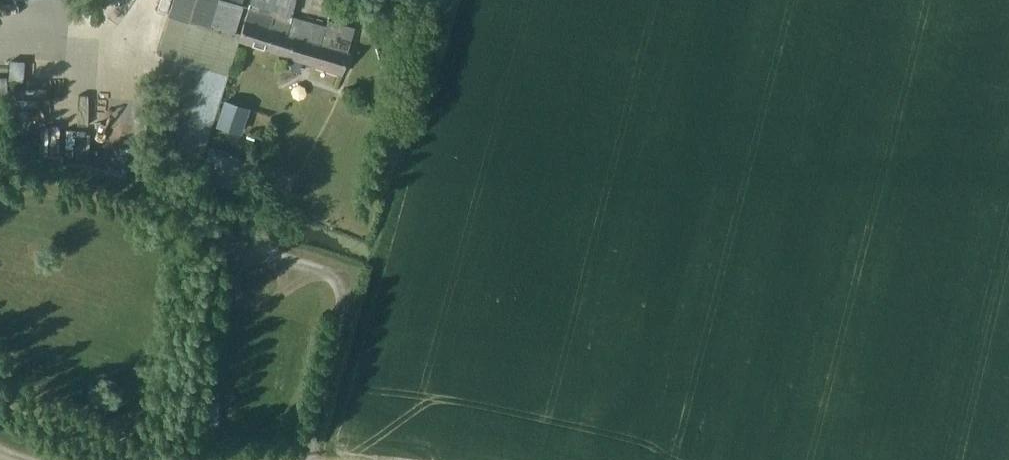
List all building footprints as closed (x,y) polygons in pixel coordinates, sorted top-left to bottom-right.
[(238,41),(282,55),(288,34),(287,33),(296,0),(250,0),(247,7),(248,8),(240,33),(234,31),(242,5),(240,4),(242,0),(173,0),(168,15),(157,53),(174,59),(153,130),(172,163),(197,172),(238,41)] [(282,55),(341,75),(349,51),(348,51),(355,27),(328,19),(326,26),(293,16),(288,34),(282,55)] [(247,106),(226,99),(218,123),(240,130),(247,106)]
